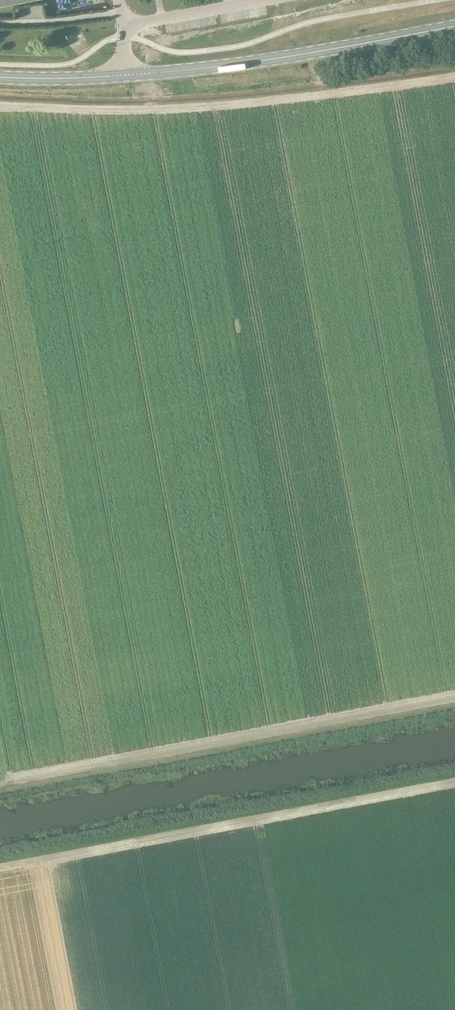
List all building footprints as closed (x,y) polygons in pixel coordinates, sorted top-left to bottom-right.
[(179,24),(167,27),(169,34),(181,31),(179,24)]
